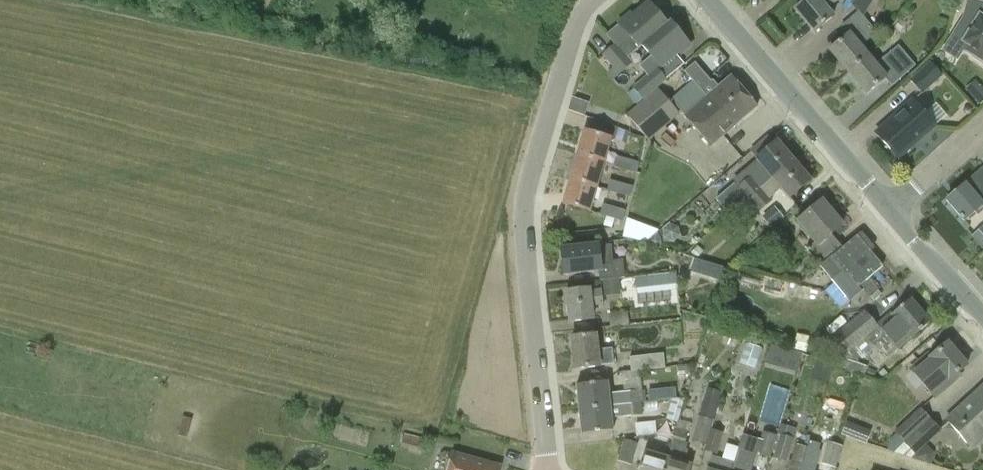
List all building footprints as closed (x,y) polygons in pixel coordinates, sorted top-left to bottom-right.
[(836,0),(805,0),(794,9),(814,32),(832,16),(826,9),(836,0)] [(858,13),(842,26),(848,34),(829,49),(847,71),(867,54),(860,46),(876,33),(863,17),(874,0),(854,0),(851,4),(858,13)] [(953,34),(970,45),(967,50),(971,53),(972,57),(982,64),(982,4),(970,0),(969,0),(964,16),(953,34)] [(639,48),(638,47),(641,45),(666,24),(648,3),(620,26),(631,38),(620,46),(616,42),(602,54),(613,67),(607,73),(613,80),(634,63),(628,57),(639,48)] [(684,63),(676,53),(687,43),(669,21),(666,24),(641,45),(658,66),(633,87),(644,100),(657,89),(668,80),(666,78),(684,63)] [(876,65),(867,54),(847,71),(866,94),(885,78),(891,86),(908,71),(902,64),(904,63),(901,59),(906,54),(899,46),(876,65)] [(706,97),(714,107),(717,104),(735,125),(757,106),(731,76),(717,88),(695,62),(684,72),(706,97)] [(910,81),(921,93),(922,94),(942,77),(929,63),(910,81)] [(644,100),(626,114),(647,139),(648,138),(677,113),(657,89),(644,100)] [(571,108),(589,113),(592,101),(575,96),(571,108)] [(710,146),(735,125),(717,104),(714,107),(706,97),(684,116),(710,146)] [(898,158),(936,125),(913,99),(875,133),(898,158)] [(583,130),(576,155),(604,163),(611,138),(583,130)] [(730,216),(747,200),(793,161),(777,141),(756,159),(757,160),(744,170),(747,173),(716,199),(730,216)] [(576,155),(569,179),(597,187),(604,163),(576,155)] [(617,156),(614,167),(636,173),(639,162),(617,156)] [(810,181),(793,161),(747,200),(757,212),(770,200),(769,198),(780,189),(789,199),(810,181)] [(946,200),(963,221),(982,204),(982,168),(946,200)] [(589,212),(597,187),(569,179),(561,203),(589,212)] [(630,197),(633,186),(610,180),(607,191),(630,197)] [(805,250),(820,267),(842,248),(830,234),(841,225),(821,201),(796,221),(814,242),(805,250)] [(616,219),(623,221),(626,210),(603,204),(600,215),(616,219)] [(982,250),(982,226),(971,236),(982,250)] [(856,236),(842,248),(820,267),(831,280),(843,270),(857,287),(882,267),(856,236)] [(564,273),(600,269),(601,280),(603,280),(625,278),(623,260),(611,261),(609,245),(597,246),(597,244),(561,247),(564,273)] [(678,273),(637,274),(638,293),(679,291),(678,273)] [(591,305),(603,304),(601,289),(589,290),(589,288),(566,291),(570,321),(592,319),(591,305)] [(911,338),(929,322),(909,299),(892,314),(891,312),(874,327),(862,314),(832,340),(844,354),(845,352),(851,359),(859,352),(863,357),(887,336),(898,349),(911,338)] [(596,334),(572,337),(575,369),(601,366),(601,364),(614,364),(612,348),(598,350),(596,334)] [(739,363),(755,369),(762,348),(746,342),(739,363)] [(950,380),(966,366),(956,353),(958,351),(951,343),(949,345),(947,343),(930,357),(936,365),(931,368),(934,372),(922,382),(934,397),(952,382),(950,380)] [(768,363),(798,373),(804,353),(774,344),(768,363)] [(641,370),(645,370),(665,368),(664,354),(629,358),(631,371),(641,370)] [(577,384),(580,409),(641,403),(640,391),(643,391),(641,370),(631,371),(624,372),(626,391),(609,394),(607,381),(577,384)] [(982,438),(982,386),(945,420),(971,449),(982,438)] [(650,390),(651,399),(677,396),(676,388),(650,390)] [(703,415),(714,417),(719,390),(708,388),(703,415)] [(613,430),(611,418),(643,415),(641,403),(580,409),(582,434),(613,430)] [(894,432),(904,443),(930,419),(921,408),(894,432)] [(699,416),(691,441),(705,445),(710,429),(712,420),(699,416)] [(677,422),(672,445),(668,458),(667,458),(664,469),(690,469),(691,465),(680,462),(688,432),(691,422),(679,419),(677,422)] [(941,431),(930,419),(904,443),(894,452),(911,459),(941,431)] [(637,437),(657,434),(655,422),(635,425),(637,437)] [(846,433),(869,442),(873,432),(850,423),(846,433)] [(757,454),(770,457),(779,429),(766,425),(757,454)] [(781,425),(779,434),(780,435),(793,438),(796,430),(781,425)] [(710,429),(705,445),(703,451),(717,455),(723,433),(710,429)] [(780,435),(774,458),(786,462),(793,438),(780,435)] [(735,463),(732,469),(746,469),(747,466),(746,466),(751,450),(750,450),(753,440),(743,437),(740,447),(735,463)] [(620,462),(632,465),(638,444),(624,439),(618,461),(620,462)] [(827,442),(821,463),(836,468),(842,446),(827,442)] [(667,458),(645,451),(639,469),(664,469),(667,458)] [(804,454),(794,451),(791,463),(789,462),(787,469),(799,469),(804,454)] [(501,466),(453,452),(448,469),(500,469),(501,466)] [(804,454),(799,469),(813,469),(814,468),(812,468),(815,457),(804,454)]
